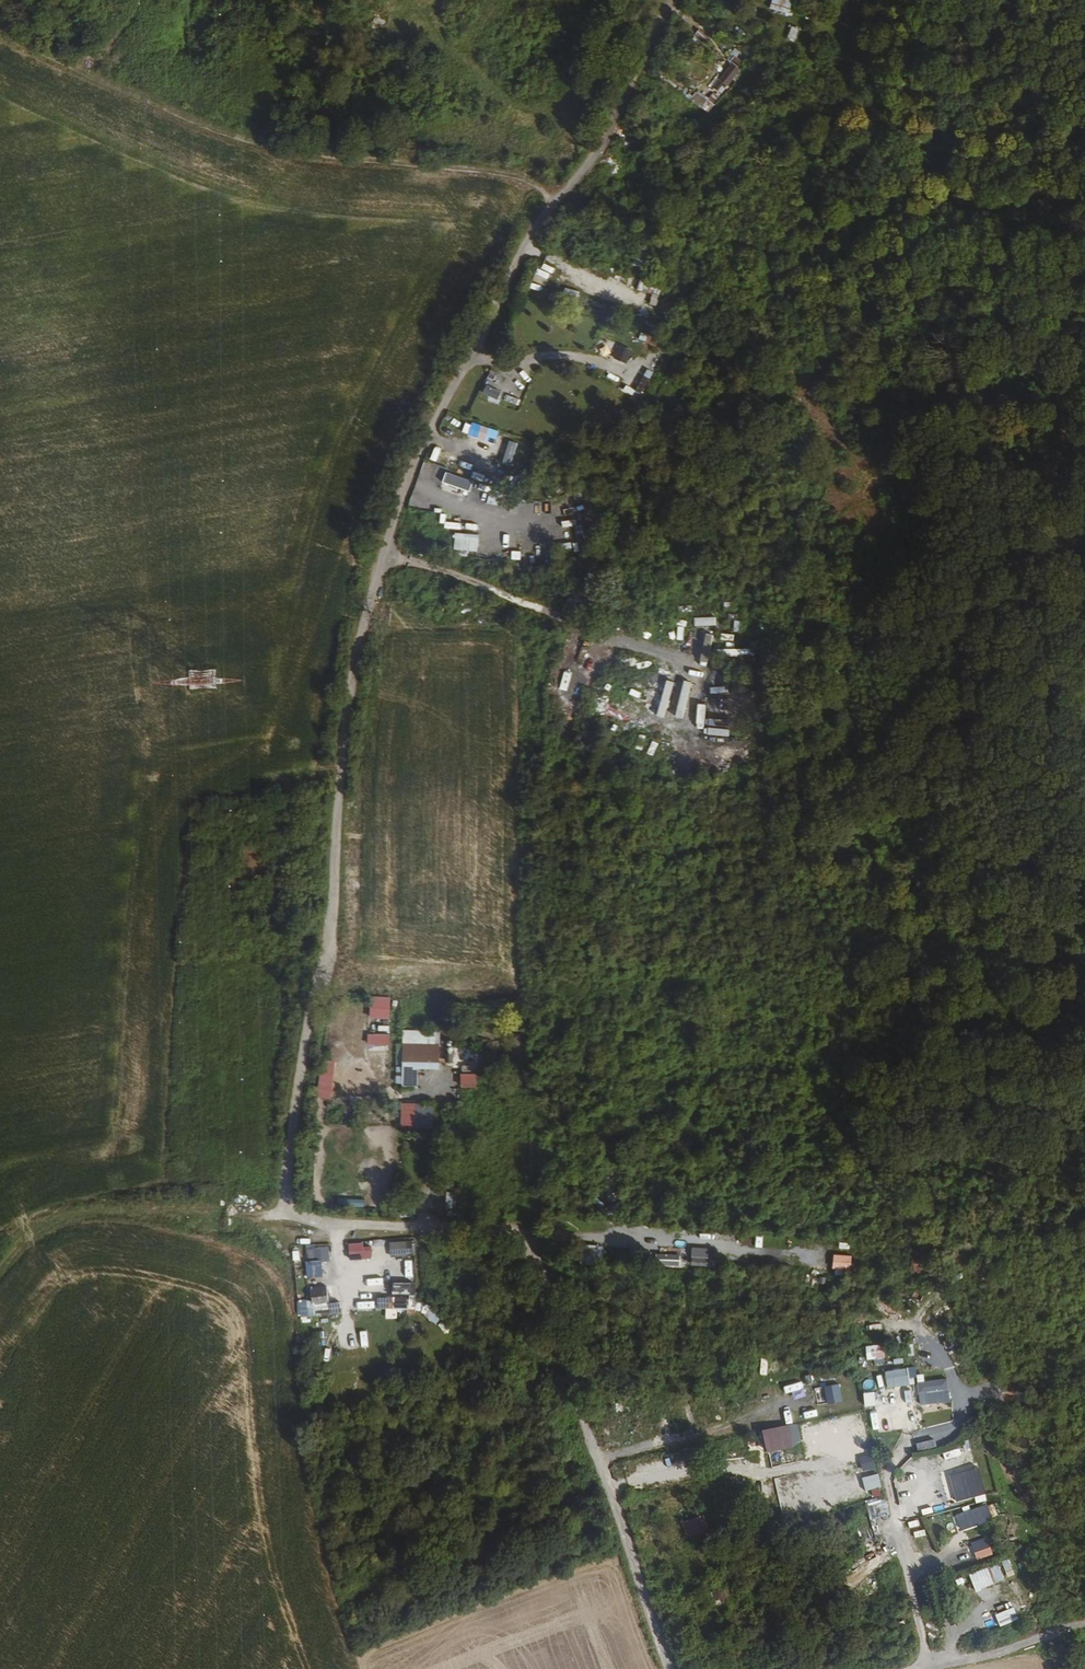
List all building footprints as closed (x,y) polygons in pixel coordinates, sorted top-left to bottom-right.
[(787,14),(792,0),(770,0),(768,9),(787,14)] [(794,39),(797,28),(792,26),(788,37),(794,39)] [(732,63),(720,79),(727,83),(738,69),(732,63)] [(720,83),(715,90),(719,93),(724,86),(720,83)] [(696,90),(689,100),(707,112),(719,95),(713,91),(708,98),(696,90)] [(700,117),(691,129),(697,134),(707,122),(700,117)] [(631,264),(646,267),(651,246),(636,243),(631,264)] [(537,270),(551,276),(553,269),(540,263),(537,270)] [(647,335),(644,344),(662,350),(665,342),(647,335)] [(613,358),(633,367),(639,354),(618,345),(613,358)] [(484,384),(480,394),(496,401),(500,391),(484,384)] [(516,406),(518,398),(504,395),(502,403),(516,406)] [(482,436),(494,439),(496,432),(484,429),(482,436)] [(511,474),(515,442),(504,441),(500,473),(511,474)] [(574,516),(567,518),(571,536),(578,534),(574,516)] [(459,529),(460,522),(444,521),(444,529),(459,529)] [(477,552),(477,534),(454,533),(453,551),(477,552)] [(723,603),(724,610),(734,609),(733,601),(723,603)] [(713,625),(715,604),(706,603),(704,624),(713,625)] [(462,611),(444,606),(441,617),(459,622),(462,611)] [(690,649),(696,612),(688,610),(683,648),(690,649)] [(732,631),(739,632),(740,620),(734,619),(732,631)] [(715,656),(751,657),(751,649),(715,648),(715,656)] [(539,667),(525,663),(523,673),(537,677),(539,667)] [(187,689),(216,688),(216,670),(186,671),(187,689)] [(723,698),(707,699),(708,717),(724,716),(723,698)] [(630,702),(629,711),(639,712),(640,703),(630,702)] [(722,732),(721,719),(709,719),(710,733),(722,732)] [(637,734),(635,749),(642,749),(643,735),(637,734)] [(748,753),(750,748),(737,742),(735,747),(748,753)] [(1000,843),(990,843),(990,853),(1000,853),(1000,843)] [(305,892),(308,871),(297,870),(294,890),(305,892)] [(983,872),(972,872),(973,880),(983,880),(983,872)] [(1036,890),(1022,891),(1023,905),(1038,904),(1036,890)] [(917,896),(907,896),(907,910),(917,910),(917,896)] [(368,1017),(388,1018),(389,995),(369,995),(368,1017)] [(367,1047),(388,1046),(388,1032),(367,1033),(367,1047)] [(402,1043),(402,1057),(438,1057),(438,1044),(402,1043)] [(320,1058),(317,1097),(331,1098),(334,1059),(320,1058)] [(460,1072),(459,1087),(476,1088),(477,1072),(460,1072)] [(433,1104),(416,1104),(415,1126),(432,1126),(433,1104)] [(343,1123),(351,1123),(351,1108),(344,1108),(343,1123)] [(653,1149),(633,1149),(633,1160),(653,1160),(653,1149)] [(445,1191),(443,1207),(451,1208),(453,1192),(445,1191)] [(353,1197),(353,1205),(363,1206),(364,1198),(353,1197)] [(750,1244),(750,1233),(741,1233),(740,1244),(750,1244)] [(389,1255),(413,1254),(412,1239),(389,1240),(389,1255)] [(581,1243),(580,1263),(595,1264),(596,1244),(581,1243)] [(305,1262),(329,1261),(328,1244),(304,1245),(305,1262)] [(363,1246),(348,1247),(348,1254),(363,1253),(363,1246)] [(679,1265),(679,1252),(655,1252),(654,1264),(679,1265)] [(833,1271),(850,1272),(851,1254),(833,1253),(833,1271)] [(376,1308),(415,1308),(414,1280),(392,1280),(392,1295),(376,1296),(376,1308)] [(340,1300),(327,1301),(326,1285),(307,1286),(309,1314),(341,1313),(340,1300)] [(373,1299),(355,1300),(355,1308),(373,1307),(373,1299)] [(862,1381),(880,1380),(879,1367),(862,1368),(862,1381)] [(884,1368),(885,1381),(923,1380),(923,1373),(915,1373),(915,1367),(884,1368)] [(790,1372),(791,1380),(807,1377),(806,1369),(790,1372)] [(784,1383),(768,1387),(770,1394),(786,1389),(784,1383)] [(816,1403),(842,1399),(839,1383),(814,1387),(816,1403)] [(687,1431),(696,1429),(692,1404),(683,1405),(687,1431)] [(797,1408),(796,1416),(810,1417),(811,1409),(797,1408)] [(751,1428),(769,1425),(768,1418),(750,1421),(751,1428)] [(791,1447),(787,1427),(760,1432),(765,1452),(791,1447)] [(668,1430),(658,1433),(659,1440),(670,1438),(668,1430)] [(948,1475),(956,1501),(973,1496),(975,1503),(986,1500),(976,1466),(948,1475)] [(870,1519),(889,1514),(884,1496),(865,1500),(870,1519)] [(689,1511),(699,1508),(697,1503),(687,1506),(689,1511)] [(986,1503),(956,1514),(962,1531),(992,1520),(986,1503)] [(707,1529),(702,1516),(688,1521),(692,1534),(707,1529)] [(969,1542),(975,1560),(992,1554),(986,1536),(969,1542)] [(997,1563),(1004,1578),(1013,1574),(1007,1559),(997,1563)] [(974,1590),(1003,1580),(997,1563),(968,1573),(974,1590)] [(725,1588),(712,1589),(714,1608),(727,1607),(725,1588)] [(1011,1616),(1022,1611),(1019,1605),(1008,1610),(1011,1616)]
